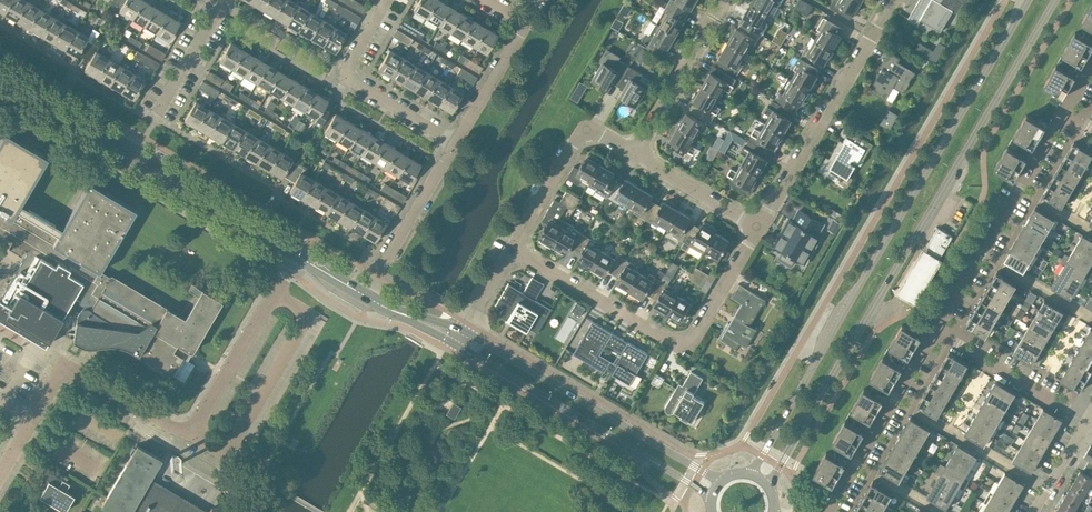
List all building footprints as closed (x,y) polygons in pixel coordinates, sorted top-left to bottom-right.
[(4,13),(12,0),(0,0),(0,10),(4,13)] [(16,20),(27,1),(25,0),(12,0),(4,13),(16,20)] [(132,18),(142,0),(118,0),(115,4),(121,7),(119,10),(132,18)] [(144,25),(155,6),(145,0),(142,0),(132,18),(144,25)] [(262,9),(267,0),(251,0),(250,1),(262,9)] [(275,16),(284,0),(267,0),(262,9),(275,16)] [(287,23),(298,4),(290,0),(284,0),(275,16),(287,23)] [(363,13),(367,7),(356,0),(349,0),(347,3),(363,13)] [(426,17),(436,0),(419,0),(413,9),(426,17)] [(438,24),(449,5),(440,0),(436,0),(426,17),(438,24)] [(669,3),(687,14),(690,8),(691,9),(696,0),(670,0),(669,3)] [(769,12),(774,3),(778,5),(781,0),(753,0),(752,1),(769,12)] [(807,14),(813,5),(805,0),(799,0),(795,7),(807,14)] [(850,18),(854,13),(862,0),(833,0),(830,6),(850,18)] [(909,18),(918,23),(921,19),(941,31),(953,10),(957,13),(963,3),(967,6),(971,0),(919,0),(909,18)] [(16,20),(28,27),(39,8),(27,1),(16,20)] [(741,22),(761,34),(768,22),(764,20),(769,12),(752,1),(744,16),(741,22)] [(657,23),(676,34),(684,20),(683,20),(687,14),(669,3),(657,23)] [(287,23),(299,30),(310,11),(298,4),(287,23)] [(438,24),(450,31),(461,12),(449,5),(438,24)] [(144,25),(156,32),(167,13),(155,6),(144,25)] [(341,14),(357,23),(361,17),(344,7),(341,14)] [(28,27),(40,34),(51,15),(39,8),(28,27)] [(299,30),(311,37),(322,18),(310,11),(299,30)] [(1091,28),(1091,13),(1088,11),(1082,22),(1091,28)] [(450,31),(462,38),(473,20),(461,12),(450,31)] [(156,32),(169,39),(180,21),(167,13),(156,32)] [(40,34),(52,41),(63,23),(51,15),(40,34)] [(820,30),(816,39),(833,49),(841,35),(841,34),(844,28),(824,17),(817,28),(820,30)] [(311,37),(323,44),(334,26),(322,18),(311,37)] [(399,25),(415,35),(419,29),(402,19),(399,25)] [(462,38),(474,45),(485,27),(473,20),(462,38)] [(728,41),(746,52),(751,43),(754,45),(761,34),(741,22),(737,27),(728,41)] [(52,41),(64,48),(75,30),(63,23),(52,41)] [(642,40),(665,54),(669,47),(668,47),(676,34),(657,23),(649,36),(646,34),(642,40)] [(323,44),(335,51),(346,33),(334,26),(323,44)] [(474,45),(486,53),(497,34),(485,27),(474,45)] [(393,35),(409,45),(413,39),(396,29),(393,35)] [(415,35),(421,38),(425,32),(419,29),(415,35)] [(78,54),(84,57),(92,43),(86,40),(88,37),(75,30),(64,48),(77,56),(78,54)] [(1089,54),(1091,48),(1091,42),(1075,32),(1069,43),(1089,54)] [(807,45),(800,57),(820,69),(824,63),(833,49),(816,39),(811,47),(807,45)] [(717,62),(737,74),(744,62),(741,60),(746,52),(728,41),(720,56),(717,62)] [(220,60),(232,68),(243,49),(231,42),(220,60)] [(85,69),(97,76),(108,58),(96,51),(98,47),(92,43),(84,57),(90,61),(85,69)] [(1063,53),(1082,65),(1089,54),(1069,43),(1063,53)] [(145,50),(162,60),(165,53),(149,44),(145,50)] [(232,68),(244,75),(255,56),(243,49),(232,68)] [(378,68),(391,75),(402,57),(389,49),(378,68)] [(133,57),(139,60),(143,54),(137,50),(133,57)] [(614,79),(620,82),(630,66),(618,59),(619,57),(607,50),(606,52),(605,52),(601,58),(602,59),(600,62),(603,63),(598,71),(597,71),(594,76),(595,76),(593,79),(608,88),(614,79)] [(871,90),(886,99),(893,86),(903,91),(905,88),(906,89),(910,82),(909,81),(914,72),(897,62),(900,58),(888,51),(884,60),(888,62),(887,65),(886,65),(885,65),(884,66),(880,72),(881,72),(871,90)] [(457,60),(463,63),(467,57),(461,53),(457,60)] [(139,60),(156,70),(159,64),(143,54),(139,60)] [(244,75),(256,82),(267,63),(255,56),(244,75)] [(391,75),(403,83),(414,64),(402,57),(391,75)] [(463,63),(479,73),(483,67),(467,57),(463,63)] [(797,71),(792,79),(809,89),(818,75),(817,74),(820,69),(800,57),(793,69),(797,71)] [(97,76),(109,84),(120,65),(108,58),(97,76)] [(256,82),(268,89),(279,70),(267,63),(256,82)] [(403,83),(415,90),(426,71),(414,64),(403,83)] [(1050,75),(1070,86),(1076,75),(1057,64),(1050,75)] [(109,84),(121,91),(132,72),(120,65),(109,84)] [(620,95),(636,104),(646,87),(637,82),(642,74),(630,66),(620,82),(626,86),(620,95)] [(702,86),(719,96),(724,88),(730,92),(734,85),(733,85),(736,79),(715,66),(712,72),(710,71),(710,73),(708,71),(705,76),(707,77),(702,86)] [(457,74),(473,83),(477,77),(461,67),(457,74)] [(205,76),(219,85),(223,78),(209,70),(205,76)] [(268,89),(280,96),(291,78),(279,70),(268,89)] [(415,90),(427,97),(438,78),(426,71),(415,90)] [(121,91),(134,98),(145,79),(132,72),(121,91)] [(1044,85),(1063,97),(1070,86),(1050,75),(1044,85)] [(280,96),(292,103),(303,85),(291,78),(280,96)] [(427,97),(439,104),(450,85),(438,78),(427,97)] [(776,97),(797,109),(800,103),(801,104),(801,102),(804,104),(812,91),(809,89),(792,79),(787,87),(783,85),(776,97)] [(199,87),(215,96),(219,90),(203,80),(199,87)] [(221,86),(225,88),(229,82),(225,80),(221,86)] [(225,88),(230,91),(233,84),(229,82),(225,88)] [(292,103),(304,110),(315,92),(303,85),(292,103)] [(439,104),(452,111),(463,93),(450,85),(439,104)] [(691,106),(712,119),(716,113),(717,113),(721,107),(715,104),(719,96),(702,86),(697,94),(695,93),(692,97),(694,99),(694,100),(695,101),(691,106)] [(575,89),(570,97),(577,102),(582,94),(575,89)] [(314,122),(320,125),(329,111),(323,108),(328,99),(315,92),(304,110),(316,118),(314,122)] [(197,127),(208,108),(211,103),(205,100),(203,105),(196,101),(185,119),(197,127)] [(770,115),(766,123),(783,133),(788,125),(790,126),(793,121),(791,120),(791,119),(790,118),(794,112),(773,100),(769,106),(768,105),(764,112),(770,115)] [(676,124),(696,136),(700,128),(706,132),(710,125),(709,125),(712,119),(691,106),(688,112),(687,112),(686,113),(684,111),(676,124)] [(197,127),(209,134),(220,115),(208,108),(197,127)] [(324,131),(337,139),(348,120),(335,113),(335,114),(329,111),(320,125),(326,129),(324,131)] [(1020,125),(1040,137),(1046,126),(1027,114),(1020,125)] [(209,134),(221,141),(232,122),(220,115),(209,134)] [(337,139),(349,146),(360,127),(348,120),(337,139)] [(221,141),(233,148),(244,129),(232,122),(221,141)] [(752,134),(749,140),(770,153),(773,147),(775,147),(775,146),(777,148),(780,143),(778,142),(783,133),(766,123),(761,131),(755,127),(751,134),(752,134)] [(668,147),(689,159),(692,153),(693,154),(697,147),(691,144),(696,136),(676,124),(668,138),(671,139),(670,140),(671,141),(668,147)] [(1014,136),(1033,147),(1040,137),(1020,125),(1014,136)] [(836,180),(847,187),(853,177),(848,175),(855,163),(857,165),(858,163),(854,161),(858,155),(864,158),(873,143),(844,126),(840,133),(848,138),(845,142),(840,140),(829,158),(827,156),(818,170),(828,175),(832,168),(841,174),(839,177),(838,176),(836,180)] [(349,146),(361,153),(372,135),(360,127),(349,146)] [(233,148),(245,155),(256,136),(244,129),(233,148)] [(29,250),(83,282),(74,297),(79,300),(74,340),(79,343),(82,344),(83,345),(85,345),(90,346),(94,346),(97,345),(101,344),(106,344),(135,361),(138,355),(172,375),(183,356),(178,354),(183,346),(191,351),(222,300),(192,282),(188,288),(199,295),(185,319),(111,275),(110,276),(100,270),(136,209),(90,181),(62,227),(21,203),(48,157),(5,132),(0,141),(0,233),(29,250)] [(361,153),(373,160),(384,142),(372,135),(361,153)] [(245,155),(257,162),(268,144),(256,136),(245,155)] [(746,156),(742,163),(759,173),(764,165),(766,167),(769,162),(767,160),(767,159),(766,159),(770,153),(749,140),(745,146),(744,146),(740,152),(746,156)] [(373,160),(385,167),(396,149),(384,142),(373,160)] [(1068,153),(1087,164),(1091,156),(1091,153),(1074,142),(1068,153)] [(257,162),(270,169),(281,151),(268,144),(257,162)] [(1001,157),(1021,168),(1027,158),(1008,146),(1001,157)] [(385,167),(397,175),(408,156),(396,149),(385,167)] [(283,175),(289,179),(298,164),(291,161),(293,158),(281,151),(270,169),(282,177),(283,175)] [(583,177),(591,181),(603,161),(589,153),(582,165),(576,162),(569,174),(581,181),(583,177)] [(1068,153),(1061,163),(1081,175),(1087,164),(1068,153)] [(397,175),(410,182),(421,163),(408,156),(397,175)] [(995,168),(1014,179),(1021,168),(1001,157),(995,168)] [(338,164),(345,168),(348,164),(341,160),(338,164)] [(588,185),(608,196),(616,183),(610,179),(616,169),(603,161),(591,181),(588,185)] [(725,181),(746,193),(749,187),(751,188),(751,187),(754,188),(756,183),(754,182),(759,173),(742,163),(737,171),(731,167),(728,174),(729,175),(725,181)] [(1061,163),(1055,173),(1075,185),(1081,175),(1061,163)] [(290,190),(302,198),(313,179),(301,172),(303,168),(298,164),(289,179),(294,182),(290,190)] [(1055,173),(1049,184),(1069,195),(1075,185),(1055,173)] [(302,198),(314,205),(325,186),(313,179),(302,198)] [(622,200),(629,204),(639,187),(626,179),(621,186),(616,183),(608,196),(619,203),(622,200)] [(380,189),(386,193),(390,186),(384,183),(380,189)] [(1043,195),(1062,206),(1069,195),(1049,184),(1043,195)] [(314,205),(326,212),(337,193),(325,186),(314,205)] [(386,193),(403,202),(406,196),(390,186),(386,193)] [(634,212),(646,219),(654,205),(648,202),(652,194),(639,187),(629,204),(636,208),(634,212)] [(551,247),(567,222),(560,218),(567,206),(574,210),(580,198),(567,190),(560,202),(555,198),(542,220),(548,223),(540,236),(541,237),(541,241),(551,247)] [(326,212),(338,219),(349,200),(337,193),(326,212)] [(380,203),(397,213),(400,206),(384,196),(380,203)] [(338,219),(350,226),(361,207),(349,200),(338,219)] [(660,222),(667,226),(677,209),(664,201),(660,209),(654,205),(646,219),(658,226),(660,222)] [(1030,215),(1050,227),(1055,218),(1036,206),(1030,215)] [(350,226),(362,233),(373,215),(361,207),(350,226)] [(813,214),(821,219),(825,213),(816,208),(813,214)] [(672,235),(684,242),(692,228),(686,224),(691,217),(677,209),(667,226),(675,231),(672,235)] [(789,219),(774,244),(783,250),(778,258),(791,266),(796,257),(805,262),(820,237),(817,235),(823,224),(799,210),(793,221),(789,219)] [(362,233),(375,241),(386,222),(373,215),(362,233)] [(1025,224),(1045,235),(1050,227),(1030,215),(1025,224)] [(705,249),(716,232),(718,229),(704,221),(698,231),(692,228),(684,242),(703,253),(705,249)] [(571,245),(577,248),(585,234),(573,227),(574,226),(567,222),(551,247),(562,254),(566,252),(567,252),(571,245)] [(1020,232),(1040,244),(1045,235),(1025,224),(1020,232)] [(939,257),(940,258),(953,236),(938,227),(929,242),(928,244),(930,252),(939,257)] [(711,257),(718,262),(723,254),(721,253),(729,240),(716,232),(705,249),(713,253),(711,257)] [(1015,241),(1035,253),(1040,244),(1020,232),(1015,241)] [(578,259),(591,267),(602,250),(594,245),(597,241),(585,234),(577,248),(583,251),(578,259)] [(1077,266),(1091,241),(1091,239),(1083,234),(1070,256),(1065,253),(1062,258),(1077,266)] [(1010,250),(1030,261),(1035,253),(1015,241),(1010,250)] [(1077,266),(1091,275),(1091,274),(1091,269),(1089,267),(1091,263),(1091,241),(1077,266)] [(0,298),(0,318),(46,345),(74,297),(83,282),(29,250),(0,298)] [(609,267),(615,271),(623,257),(611,250),(609,254),(602,250),(591,267),(605,275),(609,267)] [(1005,259),(1024,270),(1030,261),(1010,250),(1005,259)] [(616,281),(630,289),(640,272),(633,268),(635,264),(623,257),(615,271),(621,274),(616,281)] [(1052,287),(1061,292),(1077,266),(1062,258),(1060,262),(1065,265),(1052,287)] [(692,272),(705,280),(709,274),(695,266),(692,272)] [(1061,292),(1071,298),(1084,276),(1089,279),(1091,275),(1077,266),(1061,292)] [(653,293),(666,273),(661,270),(657,277),(650,273),(647,276),(640,272),(630,289),(643,297),(648,290),(653,293)] [(992,279),(1012,291),(1017,282),(998,270),(992,279)] [(688,278),(702,286),(705,280),(692,272),(688,278)] [(667,311),(668,312),(678,295),(671,290),(673,287),(668,283),(672,277),(666,273),(653,293),(659,297),(655,304),(656,305),(655,308),(664,313),(667,311)] [(508,283),(495,305),(496,305),(496,304),(503,308),(499,315),(498,314),(498,315),(507,320),(525,331),(528,327),(536,312),(542,304),(534,299),(544,284),(532,277),(522,292),(508,284),(509,283),(508,283)] [(987,288),(1007,300),(1012,291),(992,279),(987,288)] [(742,302),(720,338),(734,346),(737,340),(747,346),(757,329),(748,323),(763,297),(765,299),(766,299),(775,305),(779,299),(756,285),(753,291),(739,283),(731,296),(742,302)] [(982,297),(1002,308),(1007,300),(987,288),(982,297)] [(668,312),(681,320),(689,307),(691,308),(696,300),(688,295),(686,299),(678,295),(668,312)] [(977,305),(996,317),(1002,308),(982,297),(977,305)] [(1045,298),(1039,307),(1059,319),(1064,310),(1045,298)] [(576,302),(571,310),(580,315),(585,307),(576,302)] [(972,314),(991,325),(996,317),(977,305),(972,314)] [(1039,307),(1034,316),(1054,328),(1059,319),(1039,307)] [(966,323),(986,335),(991,325),(972,314),(966,323)] [(1034,316),(1029,325),(1049,336),(1054,328),(1034,316)] [(574,354),(593,365),(611,335),(607,332),(608,330),(593,320),(589,327),(590,328),(574,354)] [(896,335),(915,346),(922,335),(902,324),(896,335)] [(1029,325),(1024,333),(1044,345),(1049,336),(1029,325)] [(612,373),(628,383),(634,373),(636,374),(648,353),(628,341),(627,343),(623,340),(624,339),(612,332),(611,335),(593,365),(604,371),(606,368),(613,372),(612,373)] [(1024,333),(1019,342),(1038,353),(1044,345),(1024,333)] [(889,345),(909,357),(915,346),(896,335),(889,345)] [(1091,355),(1091,341),(1085,337),(1079,347),(1091,355)] [(1013,351),(1033,362),(1038,353),(1019,342),(1013,351)] [(1091,369),(1091,355),(1079,347),(1073,358),(1091,369)] [(949,352),(943,363),(963,374),(969,363),(949,352)] [(877,366),(896,378),(903,367),(883,356),(877,366)] [(1087,379),(1091,370),(1091,369),(1073,358),(1067,368),(1087,379)] [(943,363),(937,373),(956,384),(963,374),(943,363)] [(870,377),(890,389),(896,378),(877,366),(870,377)] [(1061,379),(1080,390),(1087,379),(1067,368),(1061,379)] [(675,411),(693,421),(704,401),(693,395),(703,378),(691,371),(677,394),(673,392),(666,405),(665,408),(665,410),(667,412),(669,413),(671,413),(673,412),(675,411)] [(937,373),(931,383),(950,395),(956,384),(937,373)] [(991,389),(1011,400),(1016,391),(996,380),(991,389)] [(931,383),(925,393),(944,405),(950,395),(931,383)] [(858,398),(878,410),(884,399),(864,387),(858,398)] [(986,397),(1006,409),(1011,400),(991,389),(986,397)] [(918,404),(938,416),(944,405),(925,393),(918,404)] [(435,406),(454,418),(461,406),(453,402),(449,399),(442,395),(435,406)] [(981,406),(1000,417),(1006,409),(986,397),(981,406)] [(852,409),(871,421),(878,410),(858,398),(852,409)] [(976,414),(995,426),(1000,417),(981,406),(976,414)] [(1037,418),(1057,430),(1063,419),(1044,407),(1037,418)] [(971,423),(990,435),(995,426),(976,414),(971,423)] [(906,425),(925,437),(931,427),(911,416),(906,425)] [(1031,429),(1051,440),(1057,430),(1037,418),(1031,429)] [(839,430),(859,442),(865,431),(845,419),(839,430)] [(965,432),(985,444),(990,435),(971,423),(965,432)] [(901,434),(920,445),(925,437),(906,425),(901,434)] [(1025,439),(1044,450),(1051,440),(1031,429),(1025,439)] [(833,441),(852,453),(859,442),(839,430),(833,441)] [(896,442),(915,454),(920,445),(901,434),(896,442)] [(1019,449),(1038,461),(1044,450),(1025,439),(1019,449)] [(891,451),(910,462),(915,454),(896,442),(891,451)] [(938,467),(952,476),(968,450),(958,444),(945,466),(941,463),(938,467)] [(181,496),(183,493),(170,486),(169,488),(151,478),(162,459),(137,445),(101,505),(113,511),(130,511),(132,509),(138,511),(209,511),(181,496)] [(1089,460),(1091,462),(1091,446),(1090,446),(1084,457),(1089,460)] [(1012,460),(1032,472),(1038,461),(1019,449),(1012,460)] [(968,450),(952,476),(967,484),(970,480),(965,477),(978,455),(968,450)] [(820,462),(840,474),(846,463),(827,451),(820,462)] [(885,459),(905,471),(910,462),(891,451),(885,459)] [(880,468),(900,480),(905,471),(885,459),(880,468)] [(814,473),(833,484),(840,474),(820,462),(814,473)] [(927,496),(937,502),(952,476),(938,467),(935,472),(940,475),(927,496)] [(40,496),(65,511),(74,495),(66,491),(70,483),(48,471),(40,484),(45,487),(40,496)] [(1085,492),(1091,480),(1091,477),(1082,472),(1080,471),(1072,484),(1085,492)] [(999,482),(1018,494),(1025,483),(1005,472),(999,482)] [(937,502),(947,508),(960,486),(964,489),(967,484),(952,476),(937,502)] [(868,489),(887,501),(893,492),(873,480),(868,489)] [(993,493),(1012,504),(1018,494),(999,482),(993,493)] [(1064,498),(1077,506),(1085,492),(1072,484),(1064,498)] [(863,498),(882,509),(887,501),(868,489),(863,498)] [(1002,511),(1008,511),(1012,504),(993,493),(987,503),(1002,511)] [(867,511),(881,511),(882,509),(863,498),(857,506),(867,511)] [(1057,511),(1073,511),(1077,506),(1064,498),(1056,511),(1057,511)] [(987,503),(981,511),(1002,511),(987,503)]
